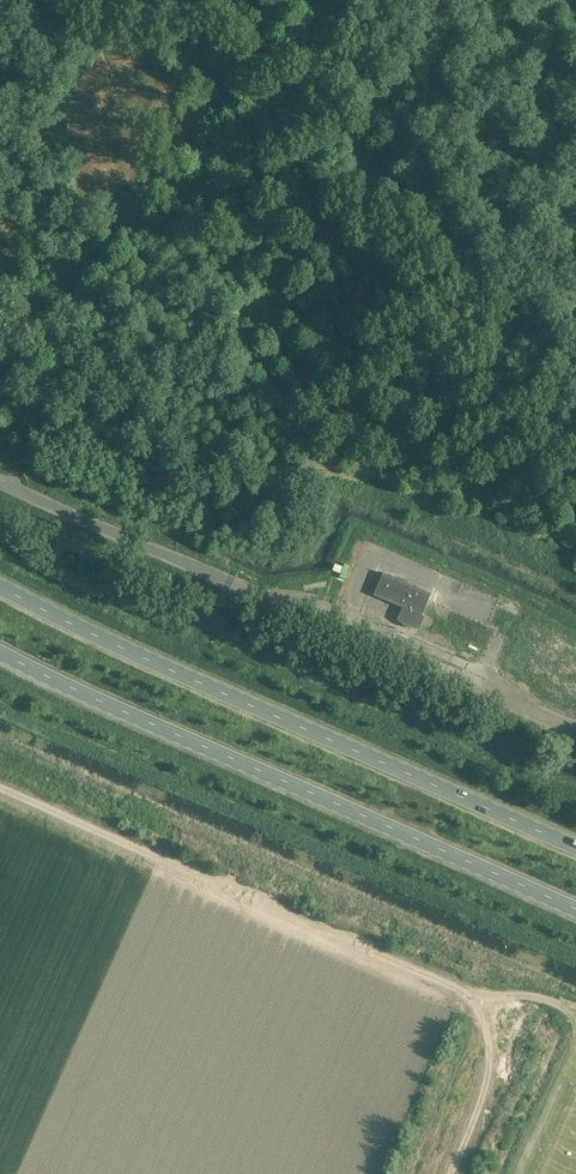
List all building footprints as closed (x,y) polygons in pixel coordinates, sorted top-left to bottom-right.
[(373,595),(400,607),(405,609),(400,620),(405,624),(411,626),(417,627),(431,595),(380,572),(380,573),(382,574),(373,595)]
